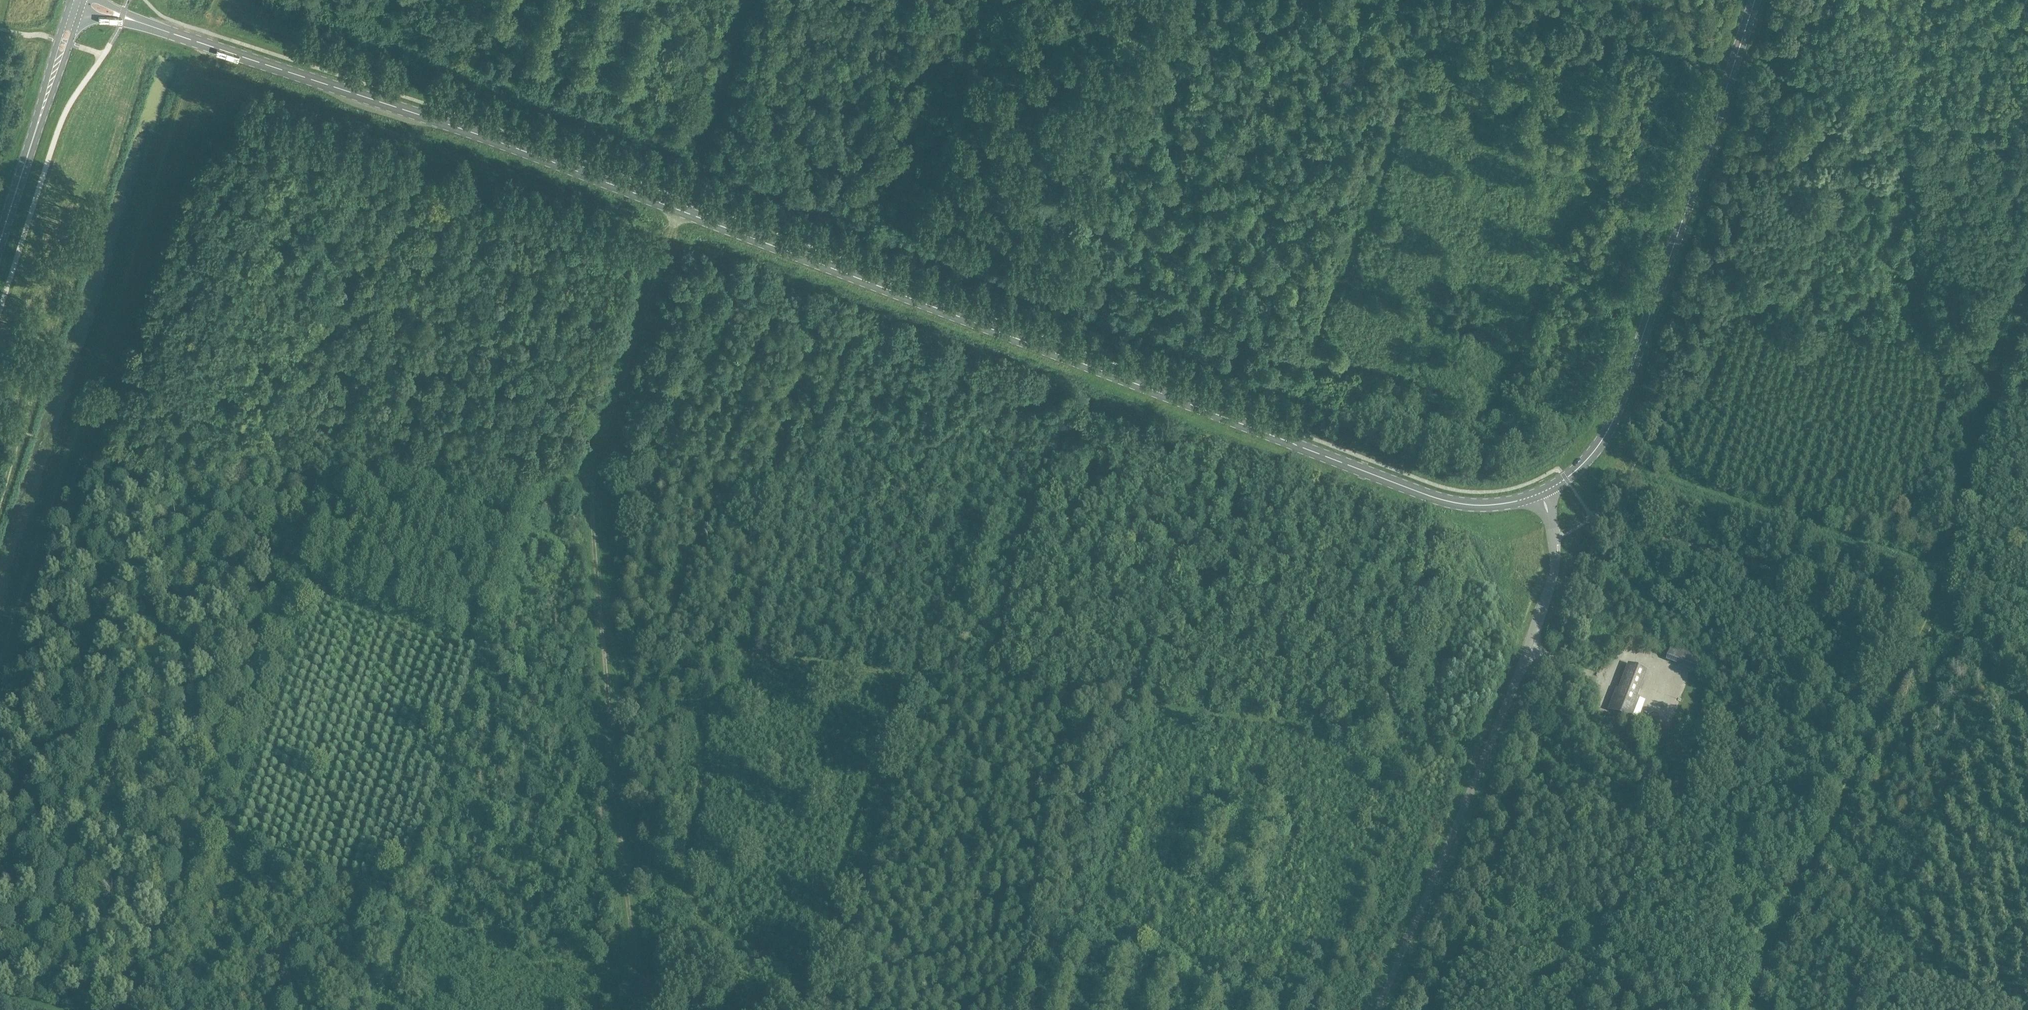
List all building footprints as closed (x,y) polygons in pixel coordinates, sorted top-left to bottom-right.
[(599,365),(597,359),(590,361),(593,367),(599,365)] [(1617,636),(1620,645),(1629,642),(1626,633),(1617,636)] [(1664,643),(1660,654),(1666,657),(1670,645),(1664,643)] [(1667,660),(1666,660),(1677,664),(1683,649),(1672,645),(1667,660)] [(1701,656),(1683,649),(1677,664),(1691,670),(1696,671),(1701,656)] [(1702,657),(1697,668),(1710,674),(1715,661),(1702,657)] [(1647,671),(1628,664),(1619,689),(1617,688),(1608,710),(1631,718),(1639,697),(1637,696),(1647,671)]
